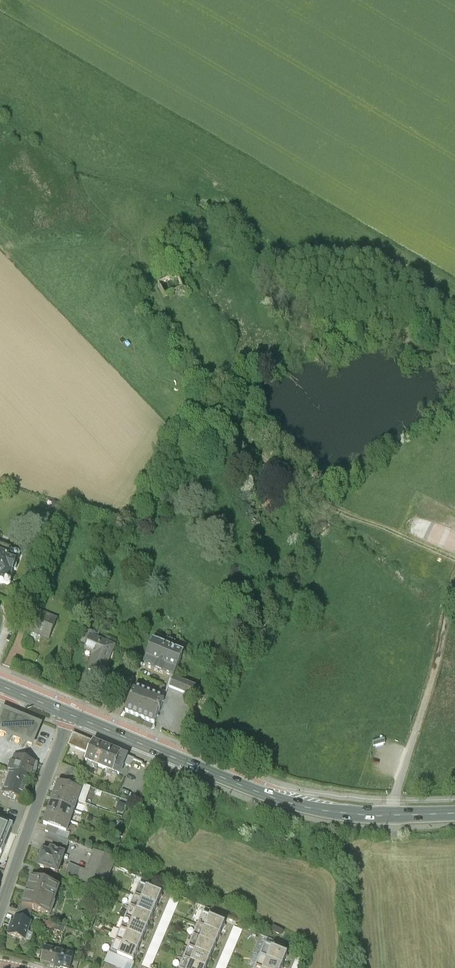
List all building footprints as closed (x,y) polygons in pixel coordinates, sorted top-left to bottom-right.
[(8,587),(9,589),(11,590),(13,589),(14,586),(14,584),(10,582),(13,574),(14,574),(15,574),(16,573),(16,572),(17,572),(17,571),(17,570),(17,569),(17,568),(17,567),(16,566),(18,561),(19,561),(20,558),(19,555),(17,554),(15,555),(10,553),(11,551),(0,547),(0,584),(8,587)] [(56,622),(35,614),(27,633),(48,641),(56,622)] [(115,647),(91,638),(85,652),(94,656),(88,670),(103,676),(115,647)] [(156,638),(153,645),(183,657),(185,650),(156,638)] [(183,657),(153,645),(144,667),(155,671),(155,672),(163,675),(163,674),(174,679),(183,657)] [(27,652),(24,657),(35,663),(37,657),(27,652)] [(173,679),(169,689),(196,700),(200,691),(173,679)] [(135,690),(126,713),(155,724),(164,701),(135,690)] [(4,712),(1,717),(0,721),(0,733),(32,746),(40,727),(4,712)] [(89,755),(94,743),(73,735),(69,746),(89,755)] [(94,743),(89,755),(86,763),(119,777),(124,766),(127,757),(94,743)] [(127,757),(124,766),(131,768),(134,760),(127,757)] [(16,758),(10,773),(30,780),(31,780),(35,775),(36,771),(36,765),(16,758)] [(70,769),(67,774),(79,778),(81,773),(70,769)] [(23,801),(30,780),(10,773),(3,794),(23,801)] [(67,774),(65,780),(76,784),(79,778),(67,774)] [(65,779),(63,785),(74,789),(76,784),(65,780),(65,779)] [(63,785),(59,784),(55,794),(78,802),(81,792),(74,789),(63,785)] [(76,784),(74,789),(81,792),(78,802),(85,805),(90,789),(76,784)] [(51,805),(74,813),(78,802),(55,794),(51,805)] [(48,815),(70,823),(74,813),(51,805),(48,815)] [(66,834),(70,823),(48,815),(44,826),(48,827),(59,831),(66,834)] [(2,855),(13,827),(0,822),(0,855),(2,855)] [(59,831),(48,827),(46,833),(49,834),(57,838),(59,831)] [(57,838),(49,834),(46,841),(67,850),(69,843),(57,838)] [(39,854),(38,855),(38,856),(38,857),(38,858),(39,859),(39,860),(40,860),(37,868),(58,875),(65,856),(44,849),(43,852),(42,852),(41,853),(40,853),(39,854)] [(116,862),(94,853),(86,872),(80,870),(76,880),(75,882),(103,893),(116,862)] [(76,880),(80,870),(70,866),(66,876),(76,880)] [(59,888),(32,879),(23,907),(23,908),(32,912),(46,916),(50,905),(53,906),(59,888)] [(140,887),(135,899),(157,908),(162,897),(147,890),(140,887)] [(157,908),(135,899),(130,910),(152,920),(157,908)] [(169,905),(143,967),(153,967),(178,909),(169,905)] [(32,912),(23,908),(23,907),(21,907),(19,913),(20,914),(31,917),(32,912)] [(130,910),(125,921),(148,931),(152,920),(130,910)] [(31,917),(20,914),(18,919),(29,923),(31,917)] [(210,919),(203,916),(198,928),(220,938),(225,926),(210,919)] [(25,943),(31,924),(29,923),(18,919),(16,919),(13,929),(11,928),(8,936),(10,937),(25,943)] [(148,931),(125,921),(121,933),(143,942),(148,931)] [(198,928),(193,939),(215,949),(220,938),(198,928)] [(143,942),(121,933),(116,944),(138,953),(143,942)] [(232,934),(218,967),(228,967),(241,938),(232,934)] [(193,939),(188,951),(211,960),(215,949),(193,939)] [(133,965),(138,953),(116,944),(111,955),(118,958),(118,959),(133,965)] [(265,947),(260,959),(281,967),(283,967),(287,957),(272,950),(265,947)] [(42,965),(54,967),(56,967),(60,954),(46,951),(42,965)] [(184,962),(198,967),(207,967),(211,960),(188,951),(184,962)] [(60,954),(56,967),(71,967),(73,958),(60,954)] [(109,955),(105,966),(109,967),(134,967),(135,966),(109,955)] [(256,967),(281,967),(260,959),(256,967)]
